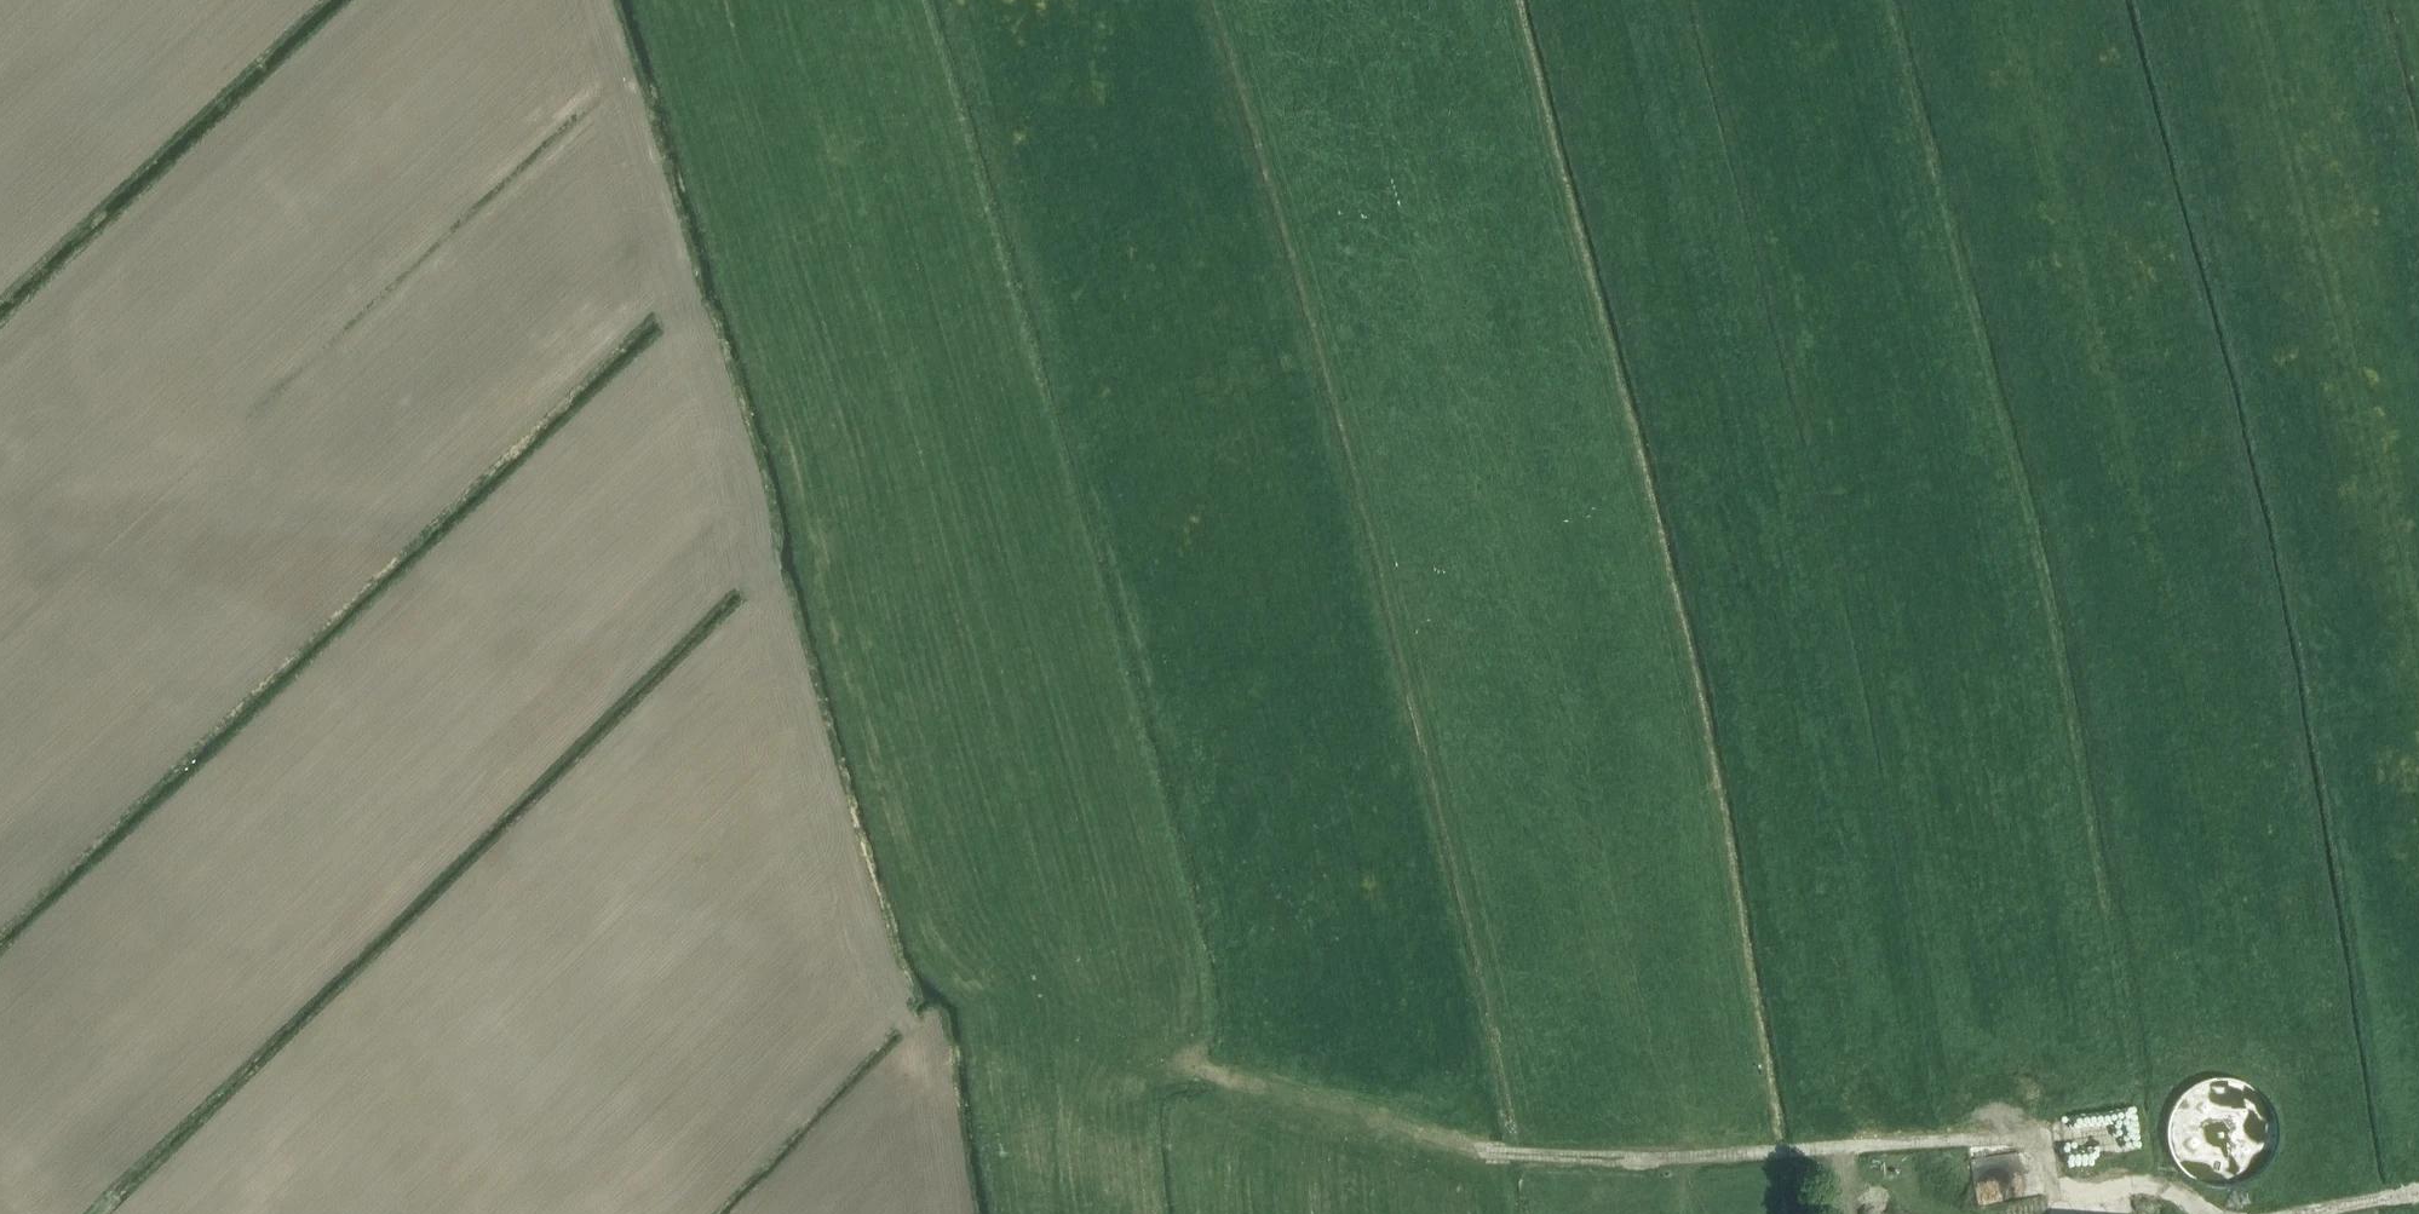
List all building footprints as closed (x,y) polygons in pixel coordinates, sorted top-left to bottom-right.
[(1806,1194),(1819,1190),(1813,1169),(1800,1173),(1806,1194)]
